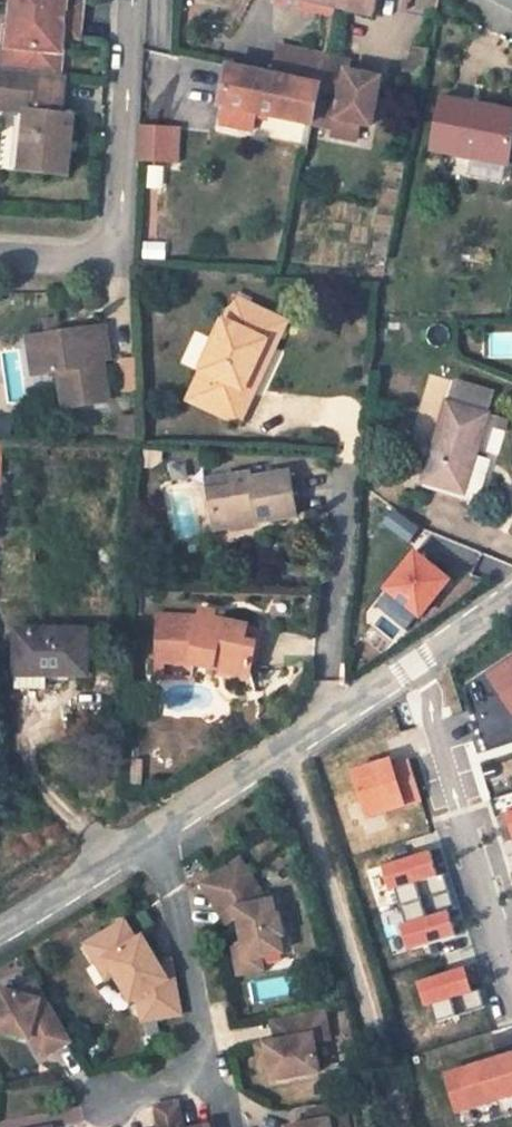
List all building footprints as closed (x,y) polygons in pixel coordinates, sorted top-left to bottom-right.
[(1,69),(59,75),(61,51),(56,51),(58,35),(78,37),(82,1),(69,0),(13,0),(9,46),(3,45),(1,69)] [(306,0),(276,0),(276,3),(333,16),(334,6),(306,0)] [(334,6),(373,16),(377,0),(336,0),(334,6)] [(325,56),(280,47),(274,75),(320,85),(325,56)] [(380,83),(346,76),(347,70),(349,61),(325,56),(320,85),(313,124),(335,128),(333,137),(356,141),(359,124),(372,126),(380,83)] [(320,85),(274,75),(227,65),(220,105),(225,106),(256,112),(313,124),(320,85)] [(74,115),(65,114),(67,76),(59,75),(1,69),(0,69),(0,90),(6,90),(4,110),(27,112),(22,172),(68,176),(74,115)] [(381,77),(347,70),(346,76),(380,83),(381,77)] [(443,99),(433,149),(507,163),(511,138),(511,112),(443,99)] [(256,112),(225,106),(221,125),(252,131),(256,112)] [(170,162),(172,129),(139,127),(137,160),(170,162)] [(179,129),(172,129),(170,162),(178,163),(179,129)] [(507,164),(471,157),(468,175),(503,182),(507,164)] [(286,321),(235,298),(188,400),(239,423),(253,393),(244,388),(267,341),(276,345),(286,321)] [(104,325),(28,336),(34,376),(61,372),(67,407),(110,403),(104,360),(109,359),(104,325)] [(253,393),(276,345),(267,341),(244,388),(253,393)] [(494,392),(456,380),(449,402),(487,414),(494,392)] [(449,402),(448,402),(424,481),(464,492),(465,490),(456,487),(467,452),(476,455),(488,414),(487,414),(449,402)] [(68,440),(68,431),(60,432),(60,440),(68,440)] [(163,452),(145,450),(144,465),(149,466),(163,457),(163,452)] [(476,455),(467,452),(456,487),(465,490),(481,495),(492,461),(476,455)] [(298,517),(291,472),(251,478),(251,474),(231,477),(233,488),(208,491),(214,529),(233,526),(232,521),(247,519),(248,524),(298,517)] [(231,477),(206,480),(208,491),(233,488),(231,477)] [(464,492),(424,481),(422,486),(462,498),(464,492)] [(386,589),(388,590),(376,606),(407,631),(419,615),(421,617),(451,580),(416,552),(386,589)] [(215,613),(201,610),(199,617),(158,616),(156,675),(164,676),(165,660),(188,661),(213,667),(213,663),(222,658),(252,665),(257,642),(245,640),(248,626),(224,621),(216,619),(213,618),(215,613)] [(263,630),(248,626),(245,640),(257,642),(260,643),(263,630)] [(88,630),(16,629),(15,675),(47,675),(88,676),(88,630)] [(484,673),(511,716),(511,654),(484,673)] [(252,665),(222,658),(213,663),(213,667),(250,674),(252,665)] [(47,675),(15,675),(15,690),(46,690),(47,675)] [(408,761),(392,766),(389,759),(351,770),(365,817),(419,801),(408,761)] [(503,813),(511,840),(511,810),(503,813)] [(429,851),(381,865),(388,890),(395,888),(400,905),(447,891),(442,874),(436,876),(429,851)] [(267,900),(240,859),(201,884),(219,911),(235,901),(237,916),(243,946),(233,948),(238,974),(262,968),(260,955),(282,951),(279,934),(282,934),(278,914),(275,915),(272,899),(267,900)] [(447,891),(400,905),(405,922),(399,924),(407,949),(454,935),(447,909),(452,908),(447,891)] [(237,916),(235,901),(219,911),(227,923),(237,916)] [(158,962),(142,936),(136,939),(124,920),(85,944),(97,964),(106,959),(116,976),(131,1001),(138,997),(143,1022),(181,1015),(174,976),(168,978),(158,962)] [(116,976),(106,959),(97,964),(107,981),(116,976)] [(174,976),(171,960),(158,962),(168,978),(174,976)] [(478,991),(472,992),(463,966),(415,981),(423,1007),(432,1004),(437,1021),(483,1007),(478,991)] [(17,994),(1,990),(0,992),(0,1032),(29,1039),(36,1034),(48,1055),(69,1042),(36,983),(17,994)] [(330,1040),(325,1012),(278,1021),(282,1040),(276,1042),(266,1043),(269,1062),(273,1081),(320,1072),(315,1043),(330,1040)] [(282,1040),(278,1021),(273,1022),(276,1042),(282,1040)] [(48,1055),(36,1034),(29,1039),(41,1059),(48,1055)] [(269,1062),(266,1043),(256,1045),(259,1064),(269,1062)] [(440,1073),(454,1115),(511,1097),(511,1050),(440,1073)] [(177,1102),(155,1107),(159,1126),(182,1126),(177,1102)] [(345,1103),(319,1108),(321,1121),(311,1123),(286,1126),(349,1126),(345,1103)] [(321,1121),(319,1108),(309,1110),(311,1123),(321,1121)]
